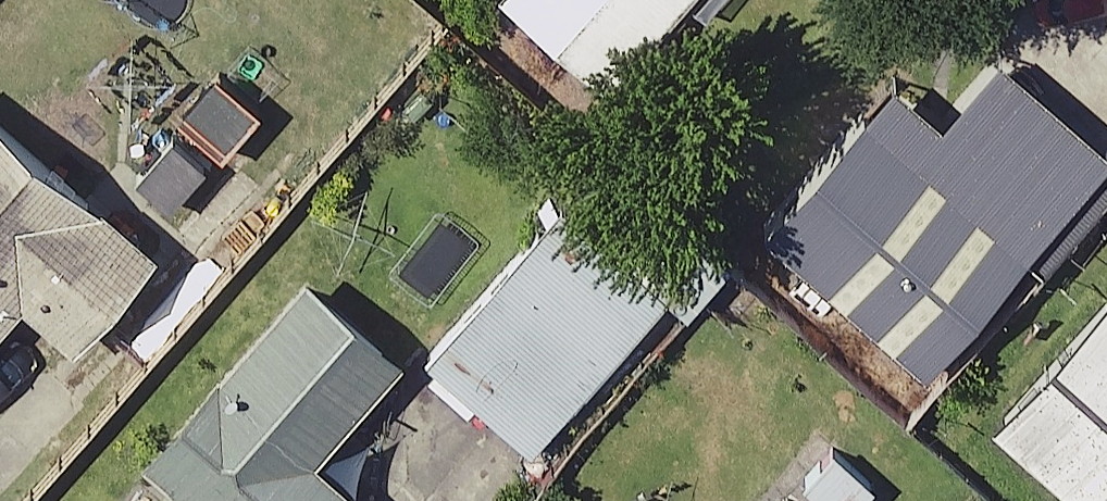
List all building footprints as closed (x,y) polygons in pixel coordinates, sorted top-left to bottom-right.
[(614,87),(691,0),(515,0),(614,87)] [(1074,37),(972,153),(1065,235),(1106,187),(1106,66),(1074,37)] [(0,105),(0,334),(31,299),(85,347),(168,253),(0,105)] [(566,202),(430,356),(536,449),(672,295),(566,202)] [(318,454),(409,351),(314,267),(150,452),(182,480),(163,500),(371,500),(318,454)] [(992,427),(1077,500),(1106,500),(1106,298),(992,427)] [(489,431),(428,500),(513,500),(538,474),(489,431)] [(838,450),(810,482),(831,500),(863,500),(877,485),(838,450)]
